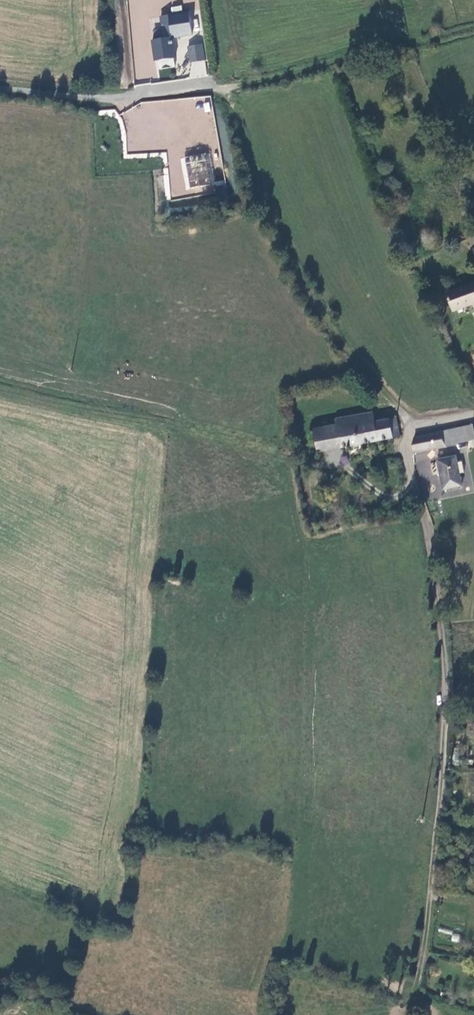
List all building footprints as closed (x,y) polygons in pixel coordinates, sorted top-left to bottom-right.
[(159,20),(161,38),(189,34),(188,24),(194,23),(193,16),(159,20)] [(194,72),(208,70),(203,43),(190,45),(194,72)] [(214,192),(211,141),(185,143),(186,144),(168,145),(171,195),(214,192)] [(473,284),(443,294),(450,313),(471,305),(472,309),(473,309),(473,286),(473,284)] [(397,437),(394,420),(372,424),(370,413),(334,420),(335,426),(311,430),(315,451),(360,443),(397,437)] [(464,430),(437,435),(444,448),(466,445),(464,430)] [(444,448),(437,435),(413,439),(413,454),(444,448)] [(453,460),(434,463),(440,493),(460,489),(457,477),(462,476),(460,466),(454,467),(453,460)] [(452,933),(451,941),(459,942),(460,934),(452,933)]
